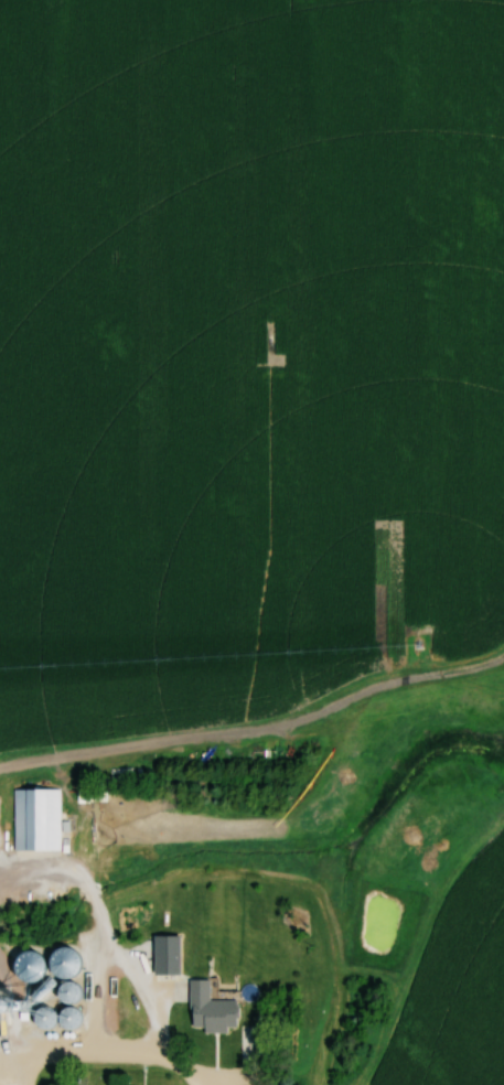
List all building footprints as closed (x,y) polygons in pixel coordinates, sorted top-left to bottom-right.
[(62,789),(15,789),(15,850),(62,850),(62,789)] [(60,976),(76,976),(76,954),(60,954),(60,976)] [(193,980),(193,1024),(239,1024),(240,1000),(213,998),(212,980),(193,980)] [(58,1009),(43,1010),(43,1027),(58,1026),(58,1009)]
